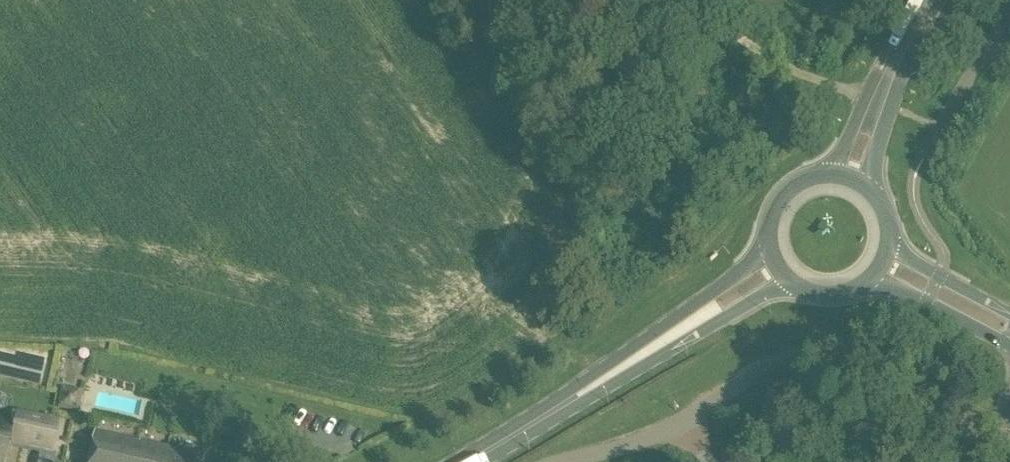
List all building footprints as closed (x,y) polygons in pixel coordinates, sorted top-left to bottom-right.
[(20,437),(19,445),(51,452),(56,425),(24,418),(20,437)] [(0,421),(0,461),(3,461),(11,424),(0,421)] [(205,454),(96,430),(89,461),(203,461),(205,454)]
